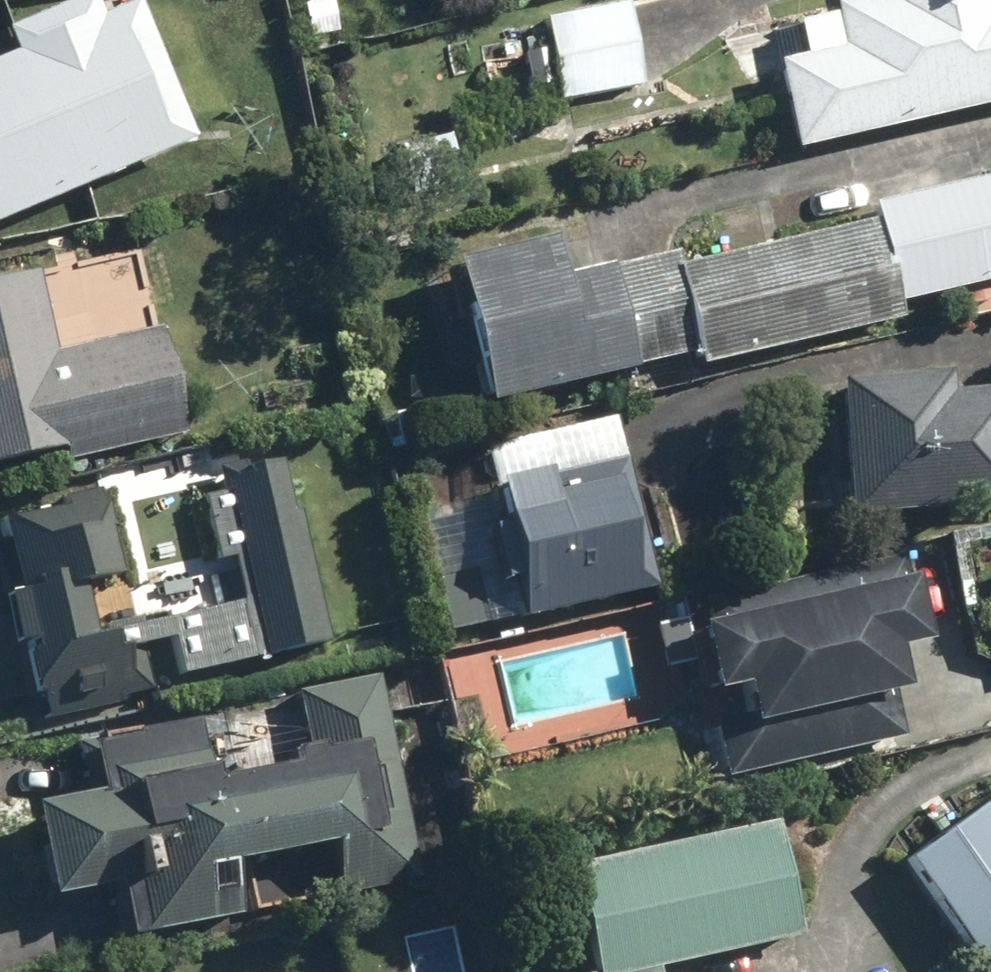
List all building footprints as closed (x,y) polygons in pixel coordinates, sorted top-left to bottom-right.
[(0,31),(0,48),(4,58),(0,60),(0,223),(199,138),(140,0),(138,0),(101,16),(94,0),(73,0),(0,31)] [(874,2),(794,21),(803,57),(775,64),(797,154),(990,107),(990,0),(874,0),(874,2)] [(644,78),(628,4),(542,22),(558,96),(644,78)] [(965,157),(918,167),(924,194),(870,206),(874,228),(891,308),(990,287),(990,180),(971,185),(965,157)] [(557,279),(548,239),(452,260),(483,405),(695,360),(697,369),(895,326),(891,308),(874,228),(683,269),(680,253),(557,279)] [(186,437),(163,337),(56,362),(33,267),(0,275),(0,470),(61,455),(63,466),(186,437)] [(990,507),(990,399),(952,398),(952,378),(844,375),(841,476),(850,476),(849,515),(977,518),(978,506),(990,507)] [(465,538),(487,628),(655,588),(613,418),(485,449),(505,528),(465,538)] [(327,641),(287,458),(222,472),(263,655),(327,641)] [(229,667),(214,595),(139,611),(115,488),(0,512),(0,520),(15,593),(3,595),(24,696),(38,693),(43,720),(180,692),(177,678),(229,667)] [(899,650),(923,644),(900,549),(718,593),(725,622),(696,629),(713,695),(740,688),(750,729),(909,690),(899,650)] [(239,922),(230,865),(330,849),(339,907),(414,895),(381,683),(297,696),(305,749),(230,760),(223,715),(75,738),(84,797),(31,805),(46,899),(109,889),(117,942),(239,922)] [(903,863),(981,971),(990,971),(990,801),(903,863)] [(656,971),(801,939),(776,822),(570,867),(593,971),(657,971),(656,971)] [(402,934),(409,971),(465,971),(456,924),(402,934)]
